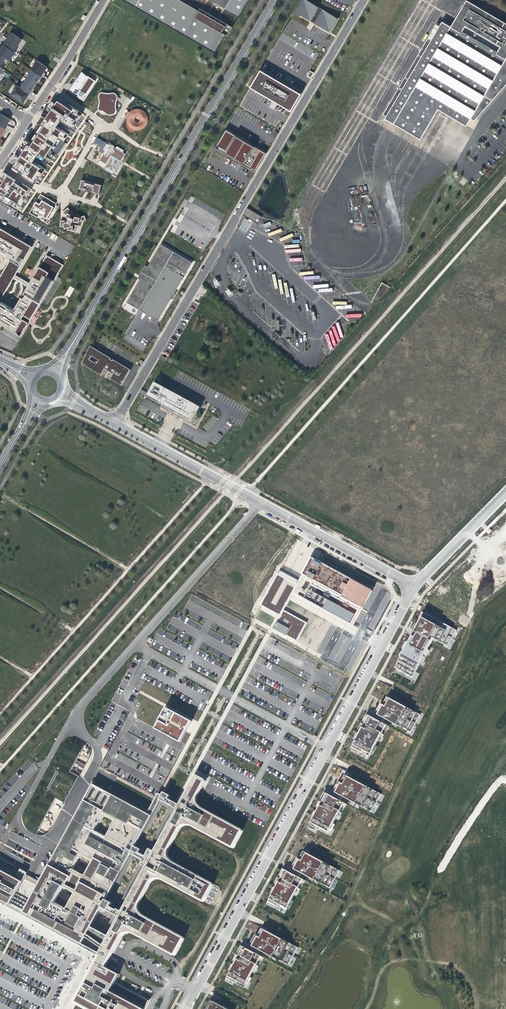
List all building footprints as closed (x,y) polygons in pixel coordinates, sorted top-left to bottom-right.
[(215,53),(229,28),(182,0),(124,0),(215,53)] [(225,10),(239,17),(248,0),(230,0),(225,10)] [(295,12),(311,21),(312,20),(316,22),(315,24),(330,33),(338,19),(307,0),(303,0),(295,12)] [(467,0),(452,26),(443,21),(441,24),(437,22),(383,114),(387,116),(385,118),(421,139),(439,109),(467,126),(471,118),(475,121),(505,85),(505,23),(467,0)] [(8,40),(5,44),(14,51),(22,39),(12,33),(9,36),(7,39),(8,40)] [(4,44),(2,47),(1,48),(0,48),(0,54),(6,58),(10,60),(16,52),(14,51),(5,44),(4,44)] [(48,67),(37,60),(31,69),(32,69),(42,76),(44,73),(48,67)] [(42,76),(32,69),(29,73),(30,74),(27,79),(36,85),(38,82),(42,76)] [(300,93),(261,71),(252,88),(291,110),(300,93)] [(71,89),(82,97),(84,93),(86,95),(88,91),(95,81),(82,72),(71,89)] [(36,85),(27,79),(24,84),(22,83),(20,87),(30,94),(33,89),(36,85)] [(30,94),(20,87),(17,85),(11,94),(24,103),(28,97),(30,94)] [(114,95),(100,95),(101,109),(104,109),(107,109),(107,113),(114,112),(114,95)] [(57,103),(52,101),(44,113),(38,121),(43,124),(30,142),(26,139),(18,151),(12,160),(16,163),(13,169),(36,184),(45,169),(39,165),(43,158),(50,162),(55,155),(57,157),(66,144),(64,142),(68,134),(62,130),(66,124),(73,128),(83,113),(60,98),(57,103)] [(128,122),(129,125),(131,127),(134,129),(137,129),(141,129),(143,127),(145,125),(147,122),(147,118),(146,115),(144,113),(142,111),(139,110),(135,110),(132,111),(130,113),(128,111),(126,114),(124,118),(127,119),(128,122)] [(0,116),(0,125),(5,128),(8,124),(10,119),(1,114),(0,116)] [(227,129),(217,145),(222,147),(221,150),(240,161),(241,160),(243,161),(242,163),(256,171),(267,153),(235,134),(234,136),(232,135),(233,133),(227,129)] [(104,142),(97,137),(94,142),(102,146),(100,149),(99,151),(104,154),(99,163),(104,166),(111,155),(121,161),(125,154),(122,153),(124,150),(117,146),(116,149),(106,143),(107,143),(105,141),(104,142)] [(17,211),(32,189),(5,171),(0,178),(0,179),(4,181),(2,184),(0,187),(0,201),(17,211)] [(92,182),(81,179),(79,189),(100,195),(102,185),(92,182)] [(45,196),(41,194),(35,203),(34,205),(38,208),(36,211),(47,218),(54,207),(43,200),(45,196)] [(73,214),(68,207),(63,212),(68,218),(67,221),(61,220),(60,226),(68,227),(68,224),(70,225),(68,230),(75,232),(77,225),(74,224),(76,220),(80,223),(81,220),(82,222),(86,220),(85,215),(81,217),(77,214),(74,218),(72,217),(71,216),(73,214)] [(263,217),(249,208),(245,215),(259,224),(263,217)] [(239,230),(246,233),(251,221),(245,218),(239,230)] [(52,262),(54,259),(47,255),(30,283),(15,274),(32,246),(0,227),(0,254),(10,260),(0,277),(0,322),(22,335),(62,268),(52,262)] [(140,280),(127,302),(158,321),(176,290),(192,263),(161,244),(148,267),(140,280)] [(63,265),(54,259),(52,262),(62,268),(63,265)] [(138,278),(140,280),(148,267),(146,265),(138,278)] [(69,297),(74,288),(70,286),(65,295),(69,297)] [(277,341),(281,337),(281,336),(276,332),(275,332),(272,336),(272,337),(276,341),(277,341)] [(82,365),(84,366),(87,359),(90,360),(92,356),(99,360),(107,365),(111,360),(112,359),(91,347),(82,365)] [(87,359),(84,366),(101,377),(102,375),(104,376),(107,371),(114,375),(111,380),(121,387),(124,381),(127,377),(111,368),(115,363),(113,362),(111,360),(107,365),(99,360),(97,364),(90,360),(87,359)] [(114,361),(113,362),(115,363),(111,368),(127,377),(131,371),(114,361)] [(155,383),(147,397),(162,405),(174,412),(192,424),(201,408),(168,390),(155,383)] [(166,410),(192,424),(174,412),(162,405),(160,408),(166,410)] [(297,585),(278,574),(261,605),(280,616),(274,629),(297,641),(307,623),(284,611),(294,593),(352,624),(371,589),(312,558),(297,585)] [(423,624),(421,622),(418,626),(416,632),(446,649),(456,632),(444,625),(427,615),(423,624)] [(345,668),(350,671),(371,632),(367,630),(368,629),(361,626),(359,629),(361,629),(359,632),(363,634),(359,643),(346,636),(342,643),(338,641),(335,647),(338,649),(336,652),(333,650),(328,658),(333,660),(331,664),(344,671),(345,668)] [(410,632),(391,662),(401,668),(402,666),(410,670),(426,640),(410,632)] [(385,699),(383,698),(381,702),(378,707),(408,724),(418,707),(406,700),(390,691),(385,699)] [(372,708),(370,707),(354,738),(363,743),(364,741),(373,745),(388,716),(372,708)] [(149,713),(148,712),(138,731),(162,745),(173,726),(153,715),(149,713)] [(88,747),(81,742),(73,743),(66,748),(30,808),(26,818),(27,827),(34,834),(44,835),(51,830),(88,763),(89,754),(88,747)] [(195,776),(179,805),(169,799),(170,796),(164,792),(162,795),(158,793),(147,813),(143,811),(93,784),(53,859),(40,882),(27,874),(28,873),(0,858),(0,900),(10,905),(24,880),(25,878),(38,886),(24,912),(83,945),(82,946),(91,951),(91,949),(98,953),(98,955),(99,955),(96,962),(91,971),(87,978),(81,990),(75,1001),(89,1008),(144,1008),(149,1001),(115,982),(119,974),(105,967),(104,966),(118,941),(120,936),(121,935),(122,934),(124,933),(125,932),(126,932),(128,931),(129,931),(130,932),(132,932),(133,932),(134,933),(135,933),(136,934),(174,954),(183,938),(143,916),(142,916),(141,915),(140,914),(138,912),(138,910),(137,908),(137,907),(137,906),(138,904),(138,903),(139,902),(150,882),(150,881),(151,880),(152,879),(153,878),(156,878),(157,878),(159,878),(160,878),(162,879),(165,880),(203,900),(212,884),(171,862),(170,861),(168,859),(168,858),(167,857),(166,856),(166,853),(166,852),(167,851),(167,849),(179,828),(179,827),(180,826),(181,826),(183,824),(185,824),(186,824),(187,824),(190,824),(191,825),(193,826),(232,847),(241,831),(198,806),(197,805),(196,803),(196,802),(195,800),(195,799),(195,798),(204,781),(195,776)] [(343,784),(341,782),(339,787),(336,792),(370,811),(380,794),(348,776),(343,784)] [(327,795),(326,794),(309,825),(319,830),(319,828),(328,832),(343,803),(327,795)] [(303,861),(301,859),(298,864),(296,869),(330,888),(340,871),(308,853),(303,861)] [(288,871),(286,870),(269,901),(279,906),(280,904),(288,908),(304,879),(288,871)] [(61,935),(82,946),(83,945),(24,912),(10,905),(0,900),(0,902),(61,935)] [(262,937),(259,936),(256,941),(254,946),(289,965),(298,947),(266,930),(262,937)] [(245,947),(226,981),(233,984),(234,982),(245,987),(246,985),(247,986),(262,956),(247,948),(245,947)] [(75,1001),(81,990),(87,978),(91,971),(96,962),(99,955),(98,955),(96,958),(76,994),(72,1002),(85,1008),(89,1008),(75,1001)]
